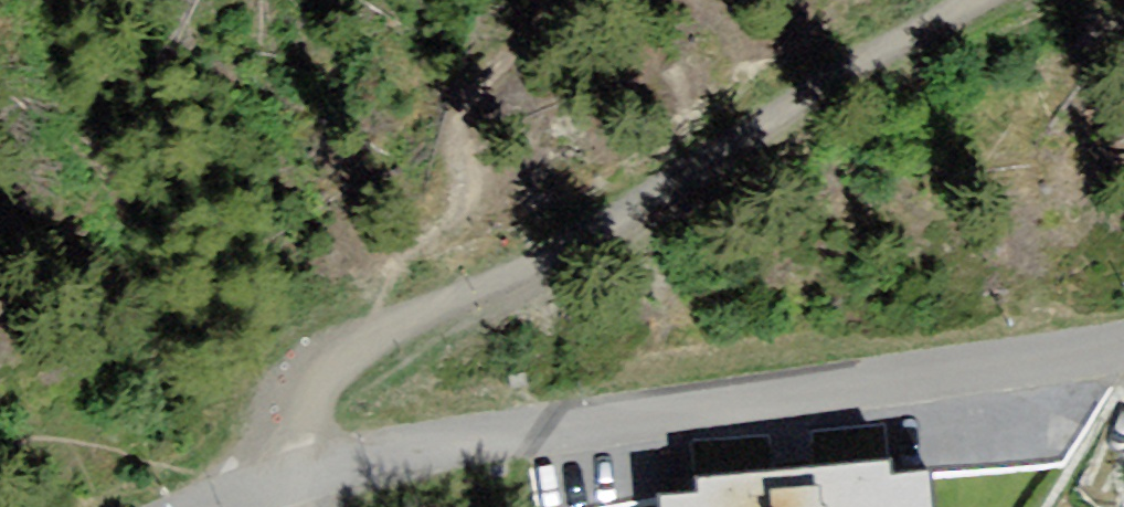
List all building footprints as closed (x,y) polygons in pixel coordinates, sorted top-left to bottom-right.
[(941,502),(901,504),(898,485),(703,501),(703,506),(942,506),(941,502)]
